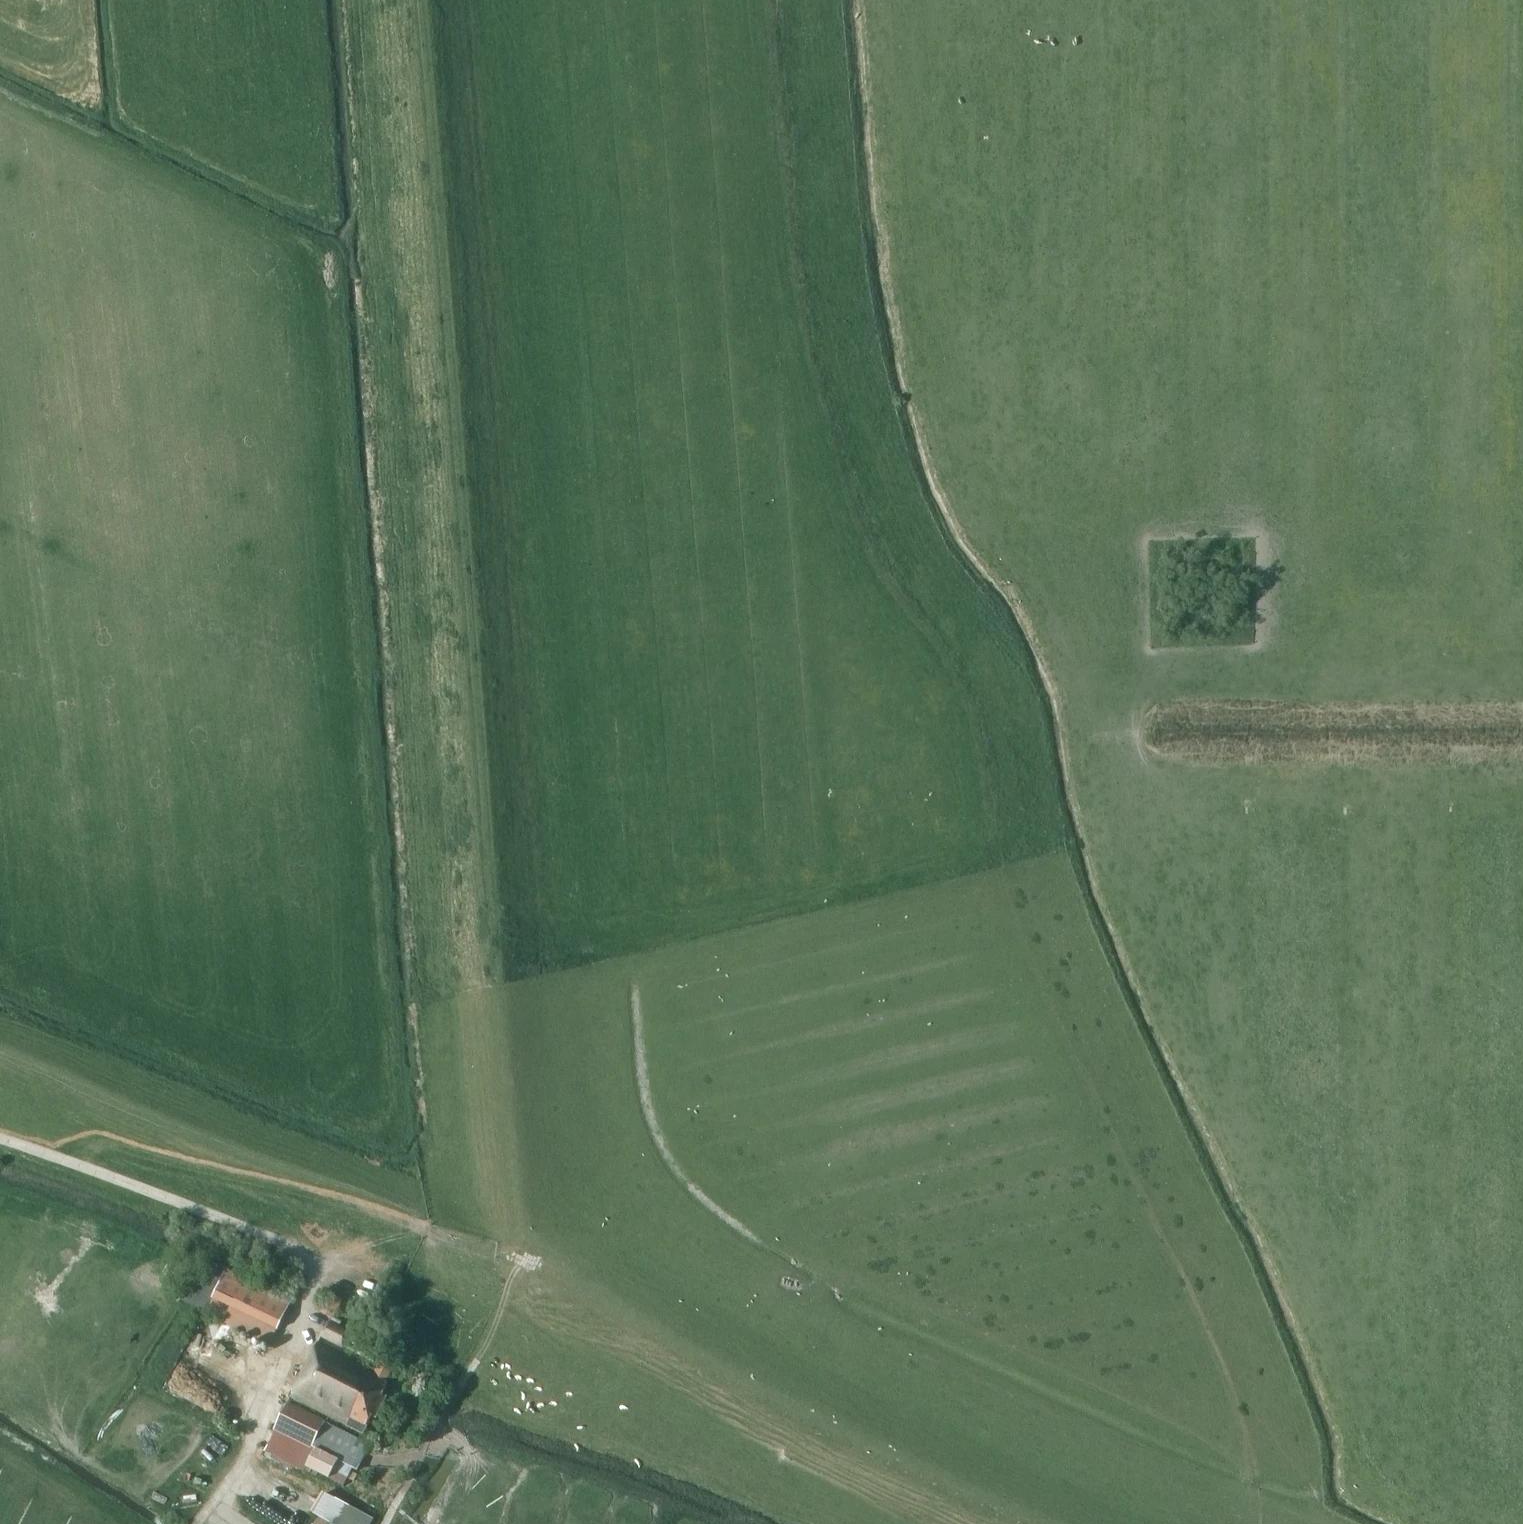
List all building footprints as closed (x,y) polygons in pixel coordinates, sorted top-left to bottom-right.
[(207,1310),(227,1269),(203,1257),(181,1301),(205,1313),(207,1310)] [(207,1310),(228,1320),(226,1324),(270,1346),(292,1301),(227,1269),(207,1310)] [(290,1398),(363,1435),(372,1417),(377,1419),(388,1398),(382,1397),(391,1378),(319,1342),(290,1398)] [(357,1471),(370,1444),(324,1422),(325,1421),(288,1402),(264,1451),(316,1477),(318,1474),(340,1484),(349,1467),(357,1471)] [(342,1502),(324,1493),(313,1514),(319,1517),(315,1523),(327,1523),(328,1522),(331,1523),(371,1523),(374,1519),(342,1502)]
